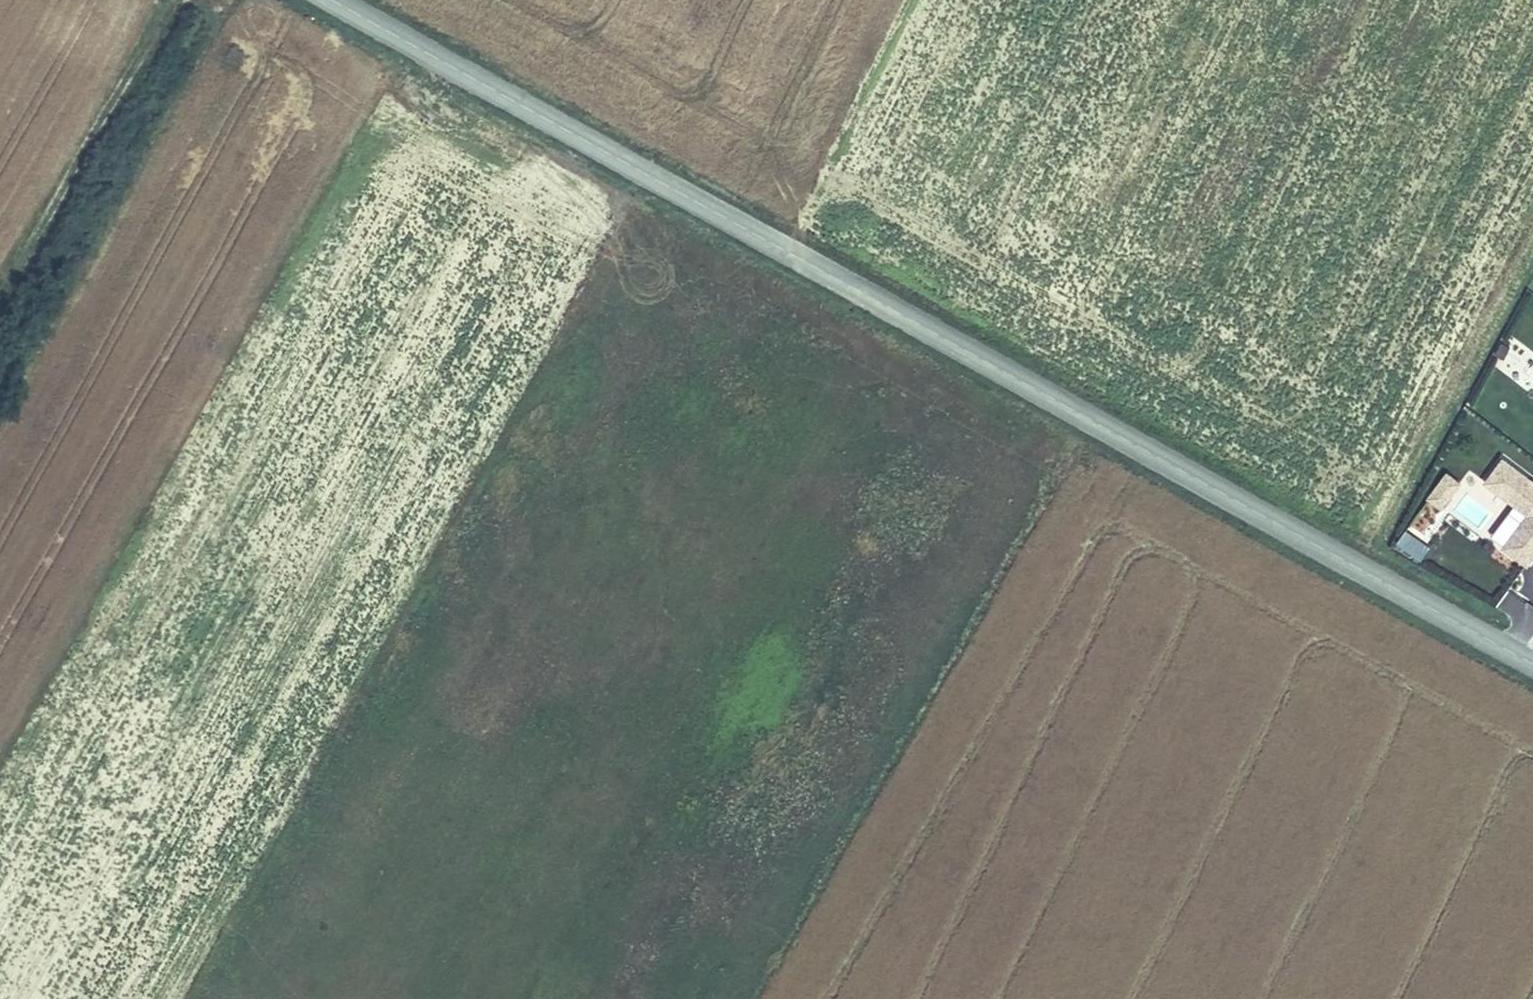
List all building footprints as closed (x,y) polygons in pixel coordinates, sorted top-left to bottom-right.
[(1498,458),(1477,489),(1510,511),(1488,543),(1528,570),(1532,563),(1532,482),(1498,458)] [(1444,512),(1462,483),(1445,472),(1427,501),(1444,512)] [(1421,562),(1431,546),(1405,530),(1395,546),(1421,562)]
